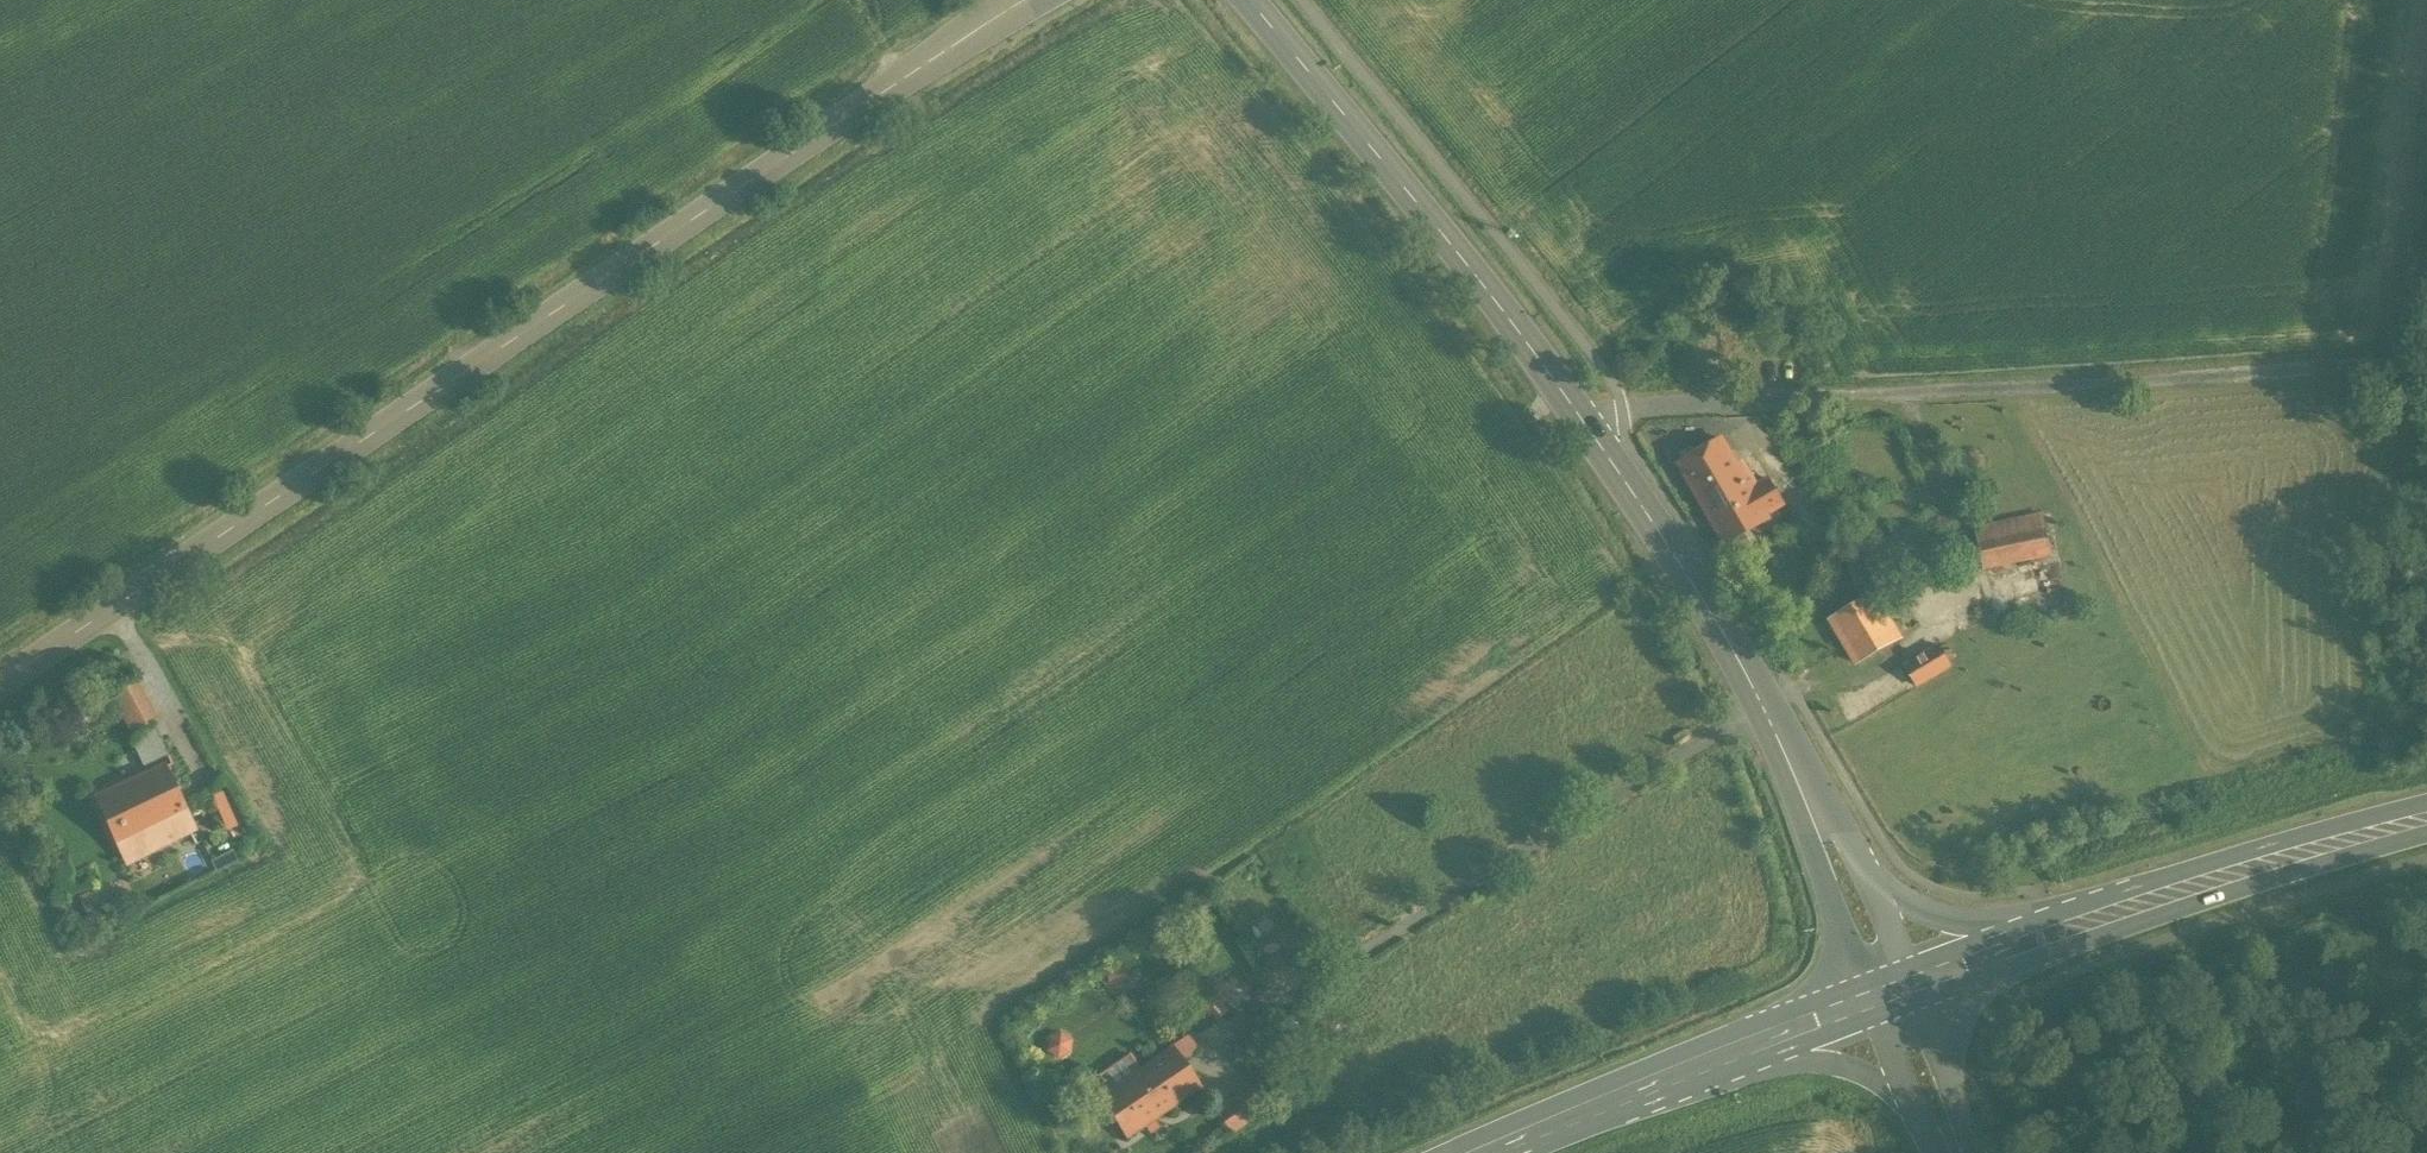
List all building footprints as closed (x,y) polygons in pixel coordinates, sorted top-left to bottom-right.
[(1749,486),(1723,439),(1680,462),(1726,547),(1770,523),(1765,515),(1784,504),(1769,475),(1749,486)] [(1992,526),(1974,531),(1982,568),(2051,554),(2043,514),(1992,526)] [(1846,561),(1863,599),(1875,596),(1937,567),(1919,527),(1846,561)] [(1896,641),(1875,596),(1863,599),(1829,615),(1851,662),(1896,641)] [(1951,665),(1939,645),(1906,664),(1918,684),(1951,665)] [(147,679),(118,691),(135,730),(163,718),(147,679)] [(194,829),(164,765),(143,775),(166,823),(144,833),(152,849),(194,829)] [(143,775),(94,798),(117,846),(144,833),(166,823),(143,775)] [(1258,1035),(1234,1052),(1252,1078),(1276,1062),(1258,1035)] [(1200,1085),(1173,1046),(1144,1065),(1171,1105),(1200,1085)] [(1144,1065),(1099,1096),(1126,1136),(1171,1105),(1144,1065)] [(1239,1131),(1264,1114),(1253,1097),(1228,1115),(1239,1131)]
